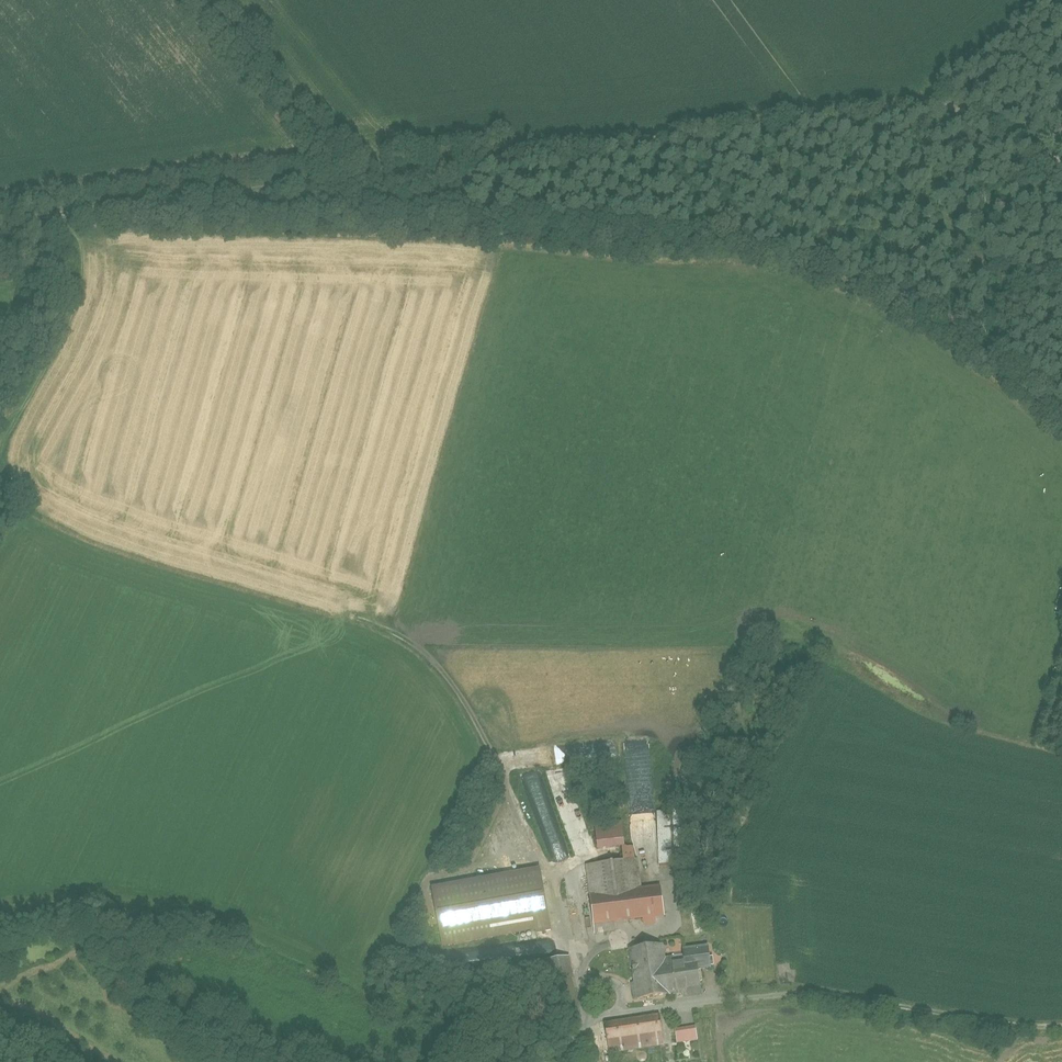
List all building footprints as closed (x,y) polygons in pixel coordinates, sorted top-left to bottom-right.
[(529,786),(532,806),(548,803),(545,783),(529,786)] [(687,811),(657,812),(658,867),(688,867),(687,811)] [(622,821),(595,824),(598,851),(625,848),(622,821)] [(638,859),(586,865),(593,927),(665,919),(662,886),(642,888),(638,859)] [(540,868),(431,886),(442,947),(550,929),(540,868)] [(664,944),(633,947),(639,996),(670,992),(667,964),(664,944)] [(687,962),(667,964),(670,992),(705,988),(702,967),(713,965),(711,946),(685,949),(687,962)] [(571,956),(545,960),(553,1014),(578,1011),(571,956)] [(661,1015),(606,1022),(610,1053),(665,1046),(661,1015)] [(696,1027),(675,1029),(677,1044),(698,1041),(696,1027)]
